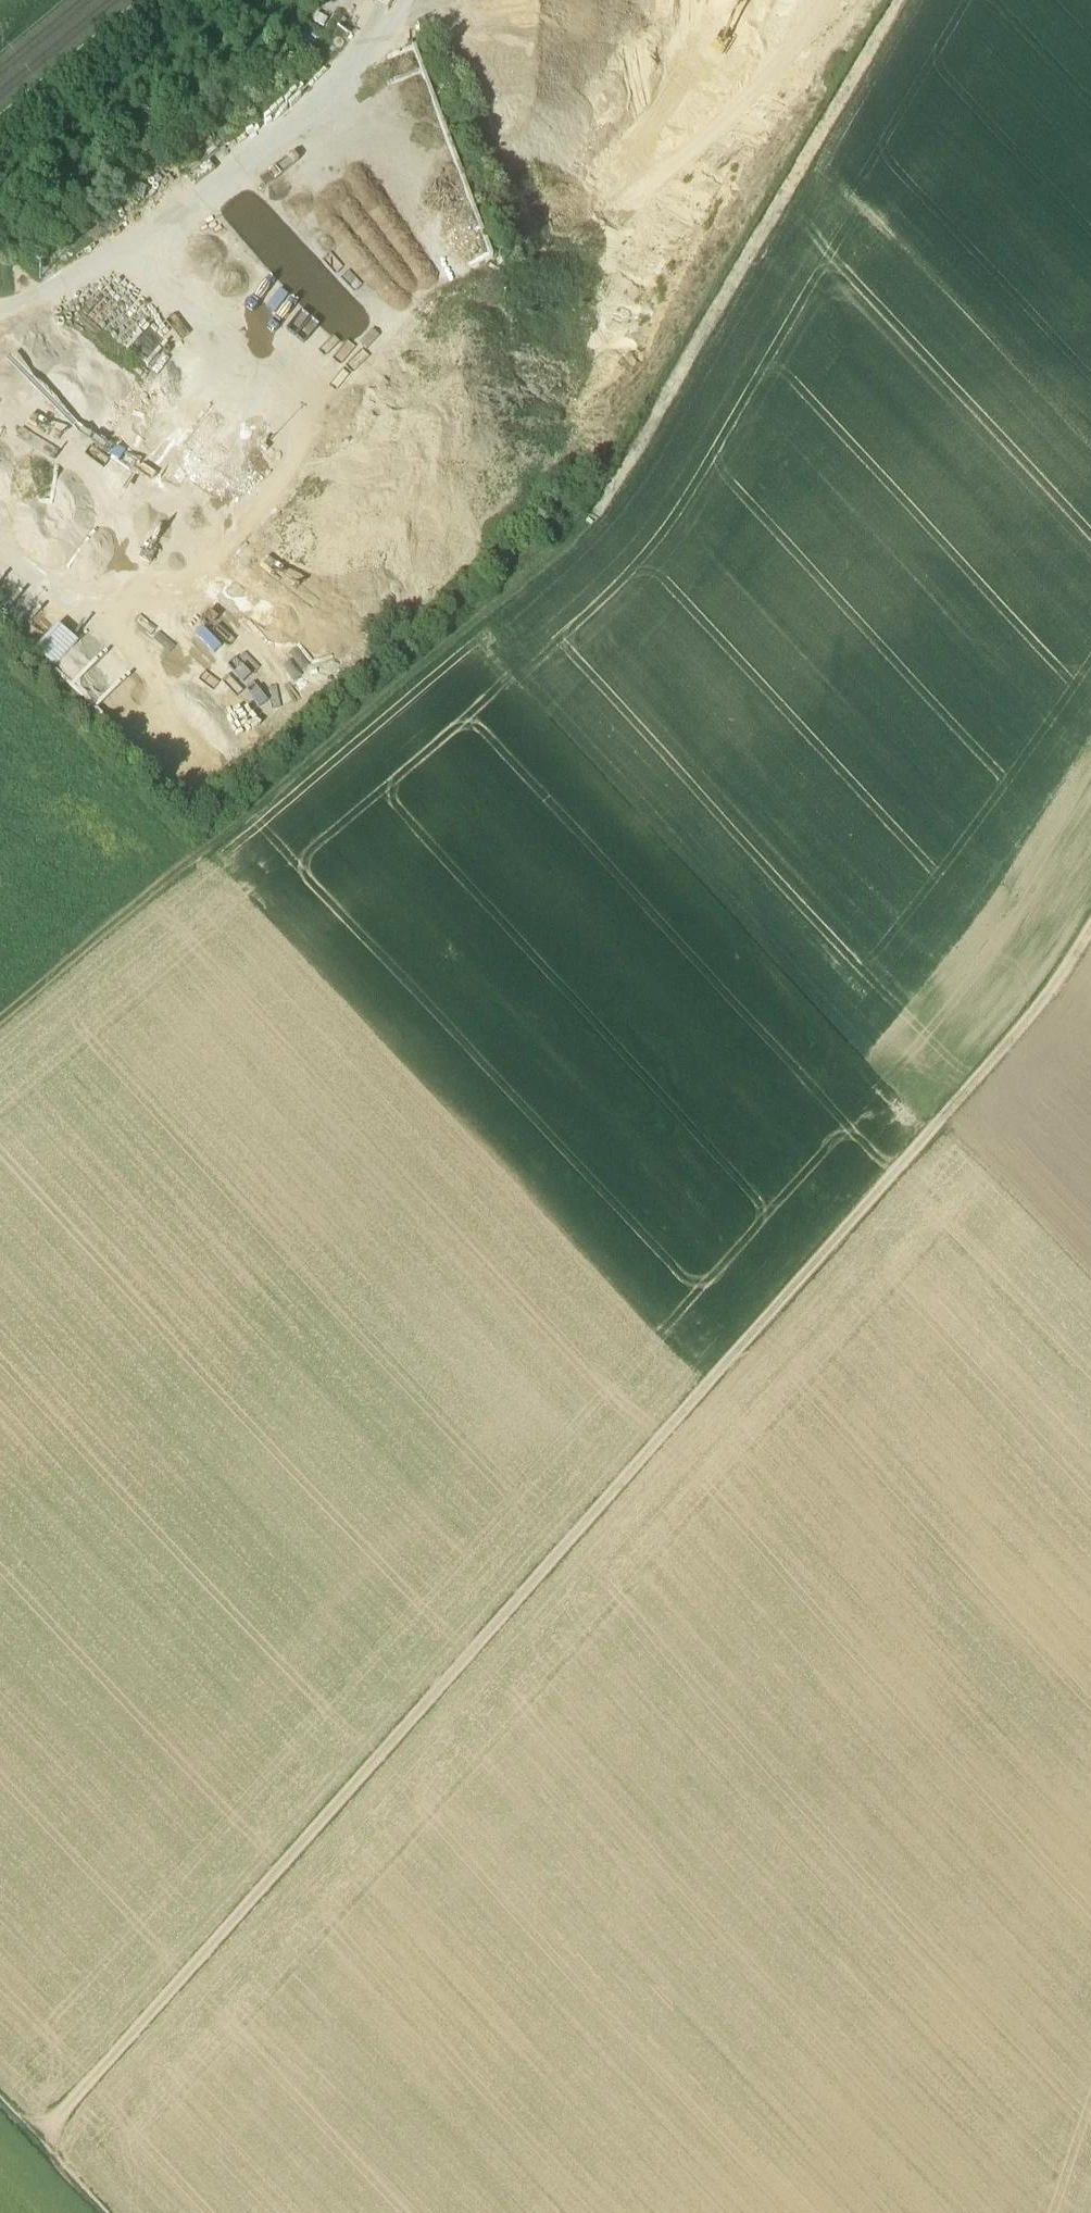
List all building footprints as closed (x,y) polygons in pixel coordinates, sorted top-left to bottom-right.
[(8,605),(2,612),(23,629),(42,604),(0,570),(0,599),(8,605)] [(38,645),(60,665),(85,639),(63,619),(38,645)]
